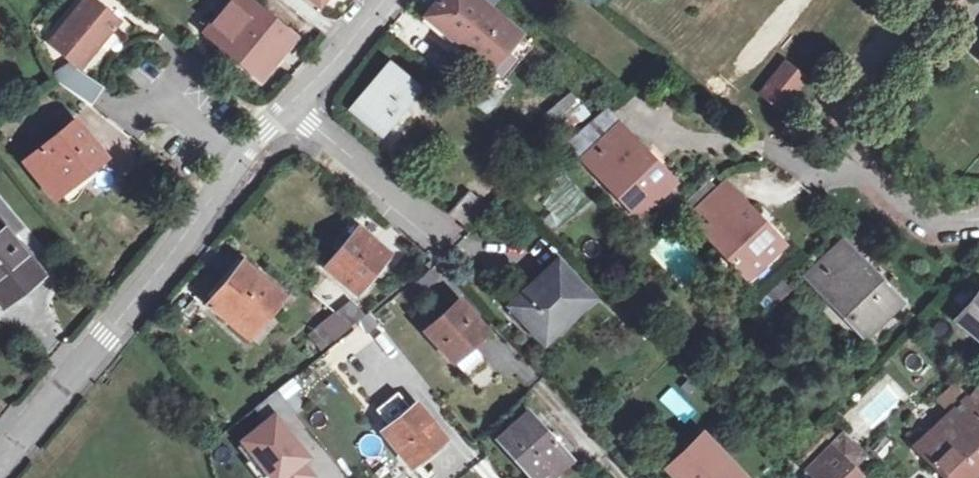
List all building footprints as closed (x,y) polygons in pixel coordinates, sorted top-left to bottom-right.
[(81,67),(120,22),(95,0),(85,0),(51,41),(81,67)] [(277,54),(291,37),(247,0),(230,0),(205,31),(244,64),(258,76),(277,54)] [(518,34),(477,0),(439,0),(426,16),(489,69),(518,34)] [(925,24),(932,31),(939,23),(931,16),(925,24)] [(485,77),(495,86),(531,43),(518,34),(489,69),(484,76),(485,77)] [(379,133),(393,117),(391,115),(399,106),(404,109),(421,88),(389,62),(351,109),(379,133)] [(784,63),(777,72),(797,88),(805,79),(784,63)] [(69,64),(54,73),(58,81),(58,83),(91,106),(102,87),(69,64)] [(760,94),(780,110),(797,88),(777,72),(760,94)] [(495,86),(485,77),(467,97),(488,114),(504,94),(495,86)] [(548,111),(559,125),(582,104),(571,91),(548,111)] [(582,104),(559,125),(566,134),(590,113),(582,104)] [(676,184),(605,111),(570,142),(641,217),(676,184)] [(56,197),(74,182),(70,177),(102,151),(78,119),(26,160),(56,197)] [(691,217),(749,277),(783,243),(725,185),(691,217)] [(453,213),(465,224),(483,204),(470,193),(453,213)] [(4,302),(23,287),(17,279),(35,265),(0,221),(0,298),(4,302)] [(326,268),(356,292),(389,254),(359,229),(326,268)] [(808,275),(867,336),(902,304),(842,244),(808,275)] [(219,280),(225,284),(230,288),(248,267),(238,258),(219,280)] [(513,310),(544,343),(593,297),(562,263),(513,310)] [(17,279),(23,287),(41,273),(35,265),(17,279)] [(210,302),(250,336),(284,296),(248,267),(230,288),(225,284),(210,302)] [(425,275),(433,283),(439,277),(432,269),(425,275)] [(335,313),(351,300),(319,275),(307,289),(314,295),(335,313)] [(792,290),(783,280),(768,293),(778,304),(792,290)] [(172,297),(178,314),(200,306),(194,289),(172,297)] [(978,339),(978,292),(956,320),(978,339)] [(335,313),(314,295),(300,309),(320,325),(335,313)] [(335,313),(351,326),(364,314),(351,300),(335,313)] [(425,330),(468,377),(487,360),(472,344),(488,331),(460,300),(425,330)] [(333,340),(351,326),(335,313),(320,325),(333,340)] [(333,340),(320,325),(308,334),(321,349),(333,340)] [(292,385),(302,397),(315,387),(306,375),(292,385)] [(292,405),(302,397),(292,385),(282,392),(292,405)] [(967,400),(969,398),(957,386),(940,402),(951,415),(967,400)] [(279,387),(255,406),(269,423),(240,446),(250,460),(258,455),(276,477),(279,477),(309,477),(313,474),(301,459),(306,455),(282,425),(298,413),(292,405),(282,392),(279,387)] [(684,422),(695,409),(670,388),(659,401),(684,422)] [(377,409),(390,425),(411,408),(398,392),(377,409)] [(951,415),(950,416),(916,447),(945,477),(968,477),(978,468),(978,392),(973,400),(972,399),(969,398),(967,400),(951,415)] [(384,430),(413,466),(445,439),(418,403),(411,408),(390,425),(384,430)] [(534,477),(548,477),(570,458),(530,413),(499,440),(534,477)] [(866,454),(843,433),(808,467),(818,477),(859,477),(860,477),(851,468),(866,454)] [(678,477),(738,477),(741,475),(704,436),(670,470),(678,477)]
